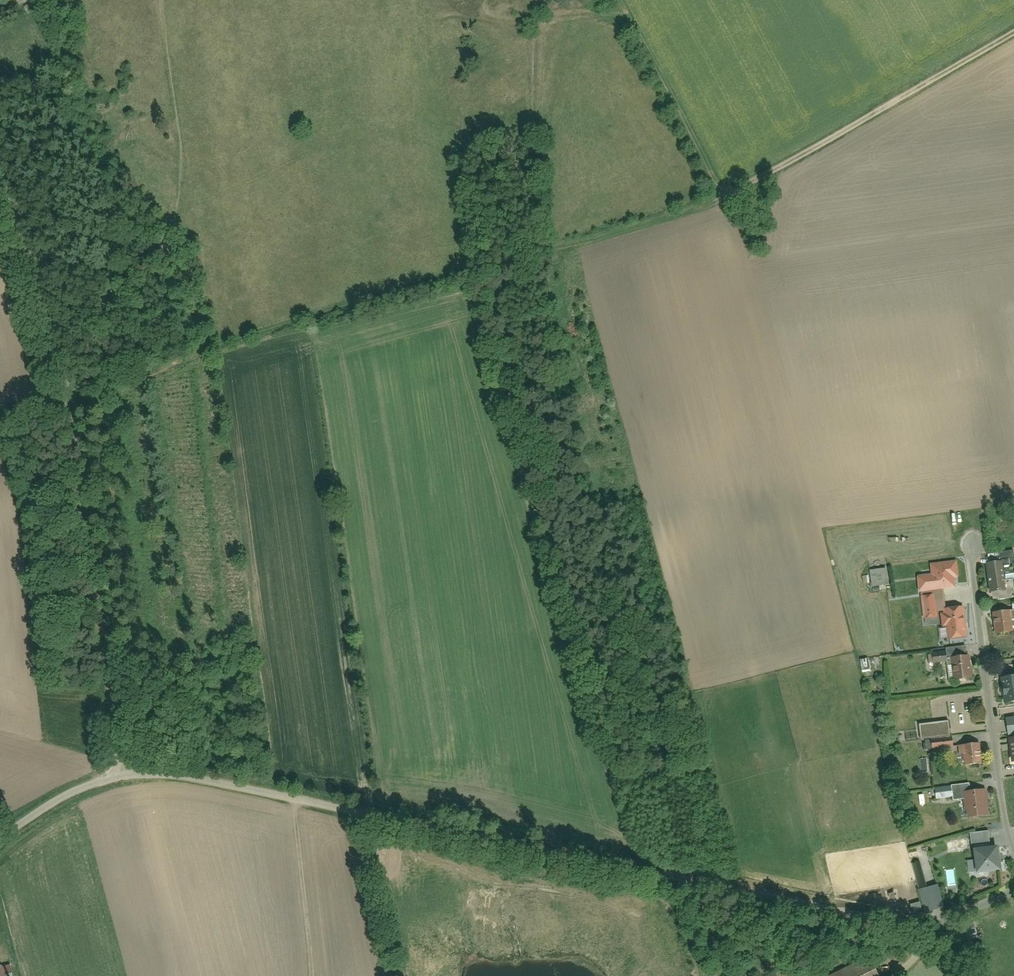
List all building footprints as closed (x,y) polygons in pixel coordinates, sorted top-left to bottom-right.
[(920,579),(921,593),(957,591),(956,579),(960,579),(959,564),(932,565),(933,578),(920,579)] [(990,583),(988,584),(990,602),(1013,600),(1013,581),(1008,582),(1006,564),(989,566),(990,583)] [(871,571),(872,589),(888,588),(887,570),(871,571)] [(925,597),(926,621),(937,620),(936,597),(925,597)] [(946,610),(947,640),(967,639),(966,609),(946,610)] [(996,615),(997,635),(1013,634),(1012,614),(996,615)] [(927,661),(928,672),(951,671),(952,684),(968,683),(966,659),(927,661)] [(863,675),(872,675),(872,661),(862,661),(863,675)] [(1006,704),(1013,703),(1013,676),(1005,677),(1006,704)] [(934,738),(935,751),(956,750),(956,737),(934,738)] [(961,747),(962,767),(984,766),(983,746),(961,747)] [(965,800),(966,818),(990,817),(989,792),(976,792),(976,785),(938,786),(938,801),(965,800)] [(996,848),(974,851),(977,872),(999,870),(996,848)] [(912,865),(919,889),(929,887),(922,862),(912,865)] [(825,975),(878,975),(868,955),(825,975)]
